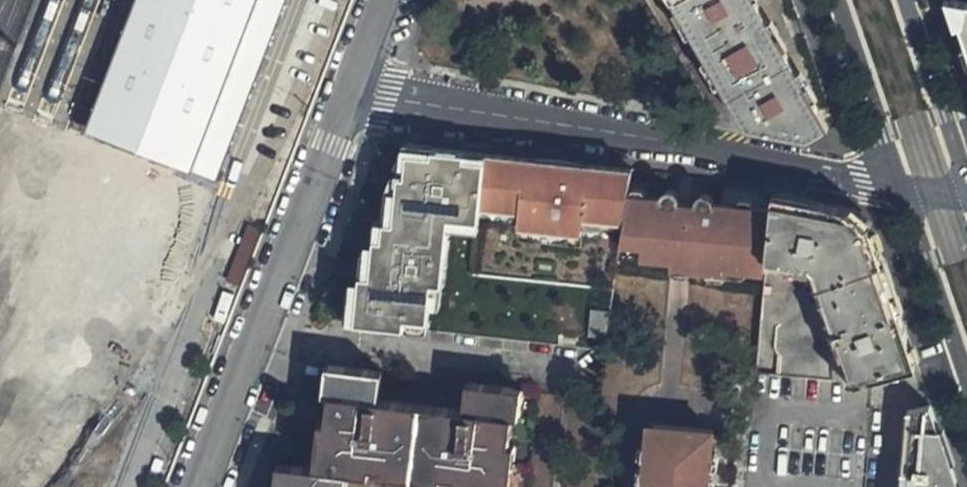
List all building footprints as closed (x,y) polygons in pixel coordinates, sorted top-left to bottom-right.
[(284,0),(141,0),(91,127),(216,176),(284,0)] [(741,125),(809,139),(824,127),(752,0),(674,0),(741,125)] [(959,0),(949,0),(966,53),(966,2),(959,0)] [(323,275),(319,313),(602,346),(611,287),(473,272),(479,205),(483,152),(374,141),(330,256),(397,264),(395,284),(323,275)] [(630,168),(483,152),(479,205),(518,209),(517,219),(580,226),(581,216),(622,220),(626,198),(630,168)] [(766,259),(770,211),(740,209),(740,204),(738,199),(734,198),(726,199),(721,206),(684,203),(683,196),(679,192),(673,192),(666,195),(663,202),(626,198),(622,220),(619,236),(641,238),(639,250),(638,259),(688,264),(688,269),(712,271),(713,266),(728,267),(729,256),(748,257),(766,259)] [(875,378),(917,370),(869,228),(847,207),(772,192),(770,211),(766,259),(755,372),(757,372),(856,381),(875,378)] [(518,209),(479,205),(473,272),(611,287),(617,248),(619,236),(622,220),(581,216),(580,226),(517,219),(518,209)] [(224,283),(240,289),(263,232),(247,226),(224,283)] [(641,238),(619,236),(617,248),(639,250),(641,238)] [(747,269),(748,257),(729,256),(728,267),(747,269)] [(712,271),(688,269),(686,279),(711,281),(712,271)] [(346,470),(368,471),(369,465),(382,466),(411,470),(441,473),(455,474),(453,482),(490,486),(503,486),(508,439),(511,412),(514,384),(465,379),(463,404),(446,403),(444,421),(419,419),(392,416),(394,397),(379,395),(381,370),(331,364),(328,392),(325,419),(320,467),(313,466),(274,462),(272,481),(281,483),(281,486),(344,486),(346,470)] [(328,392),(331,364),(326,364),(322,392),(328,392)] [(514,384),(511,412),(516,414),(520,385),(514,384)] [(392,416),(419,419),(421,400),(394,397),(392,416)] [(444,421),(446,403),(421,400),(419,419),(444,421)] [(930,408),(907,412),(901,486),(956,486),(930,408)] [(711,440),(712,424),(643,418),(641,437),(636,479),(647,479),(646,486),(706,486),(711,440)] [(320,467),(325,419),(319,419),(313,466),(320,467)] [(508,439),(503,486),(509,486),(513,441),(508,439)] [(411,470),(382,466),(381,471),(411,475),(411,470)] [(411,470),(411,475),(440,479),(441,473),(411,470)] [(636,479),(636,486),(646,486),(647,479),(636,479)]
